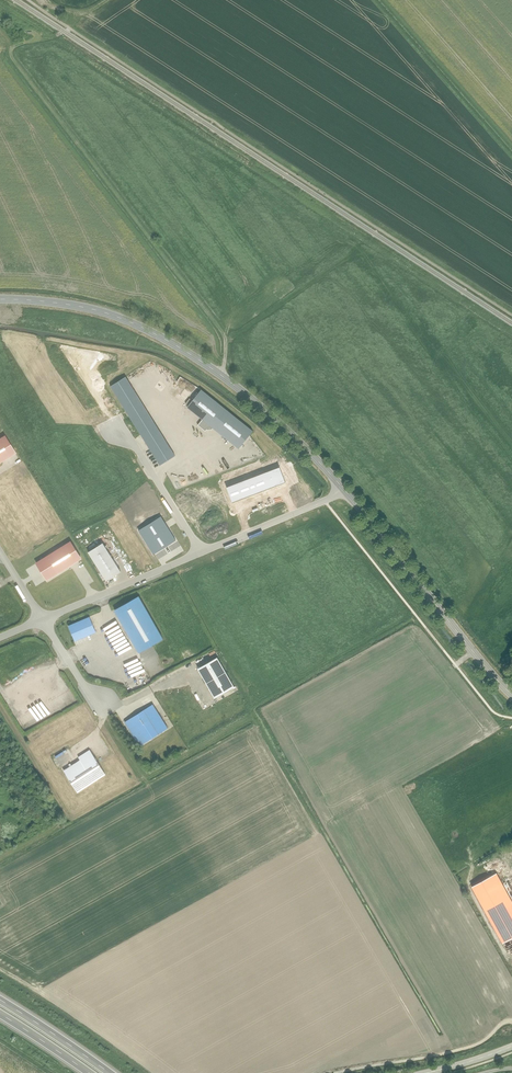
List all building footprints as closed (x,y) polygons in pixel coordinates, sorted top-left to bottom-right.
[(108,386),(157,464),(177,452),(126,376),(108,386)] [(223,434),(239,446),(253,427),(203,388),(187,406),(201,418),(196,424),(205,430),(214,427),(223,434)] [(0,436),(0,461),(16,451),(5,433),(0,436)] [(176,539),(161,515),(138,529),(154,553),(176,539)] [(70,540),(35,563),(46,579),(80,557),(70,540)] [(88,550),(107,579),(121,570),(103,541),(88,550)] [(117,609),(141,652),(165,639),(141,596),(117,609)] [(65,625),(71,641),(93,632),(86,617),(65,625)] [(106,632),(109,638),(122,631),(119,625),(106,632)] [(119,656),(132,649),(125,636),(112,642),(119,656)] [(99,645),(89,656),(91,658),(102,648),(99,645)] [(210,698),(230,687),(213,657),(193,668),(210,698)] [(65,703),(58,695),(55,698),(53,694),(44,701),(54,712),(65,703)] [(124,721),(140,745),(168,727),(153,703),(124,721)] [(60,772),(74,793),(103,775),(87,751),(76,757),(78,760),(60,772)] [(462,851),(464,846),(456,843),(454,848),(462,851)] [(489,918),(502,942),(511,937),(511,905),(489,918)]
